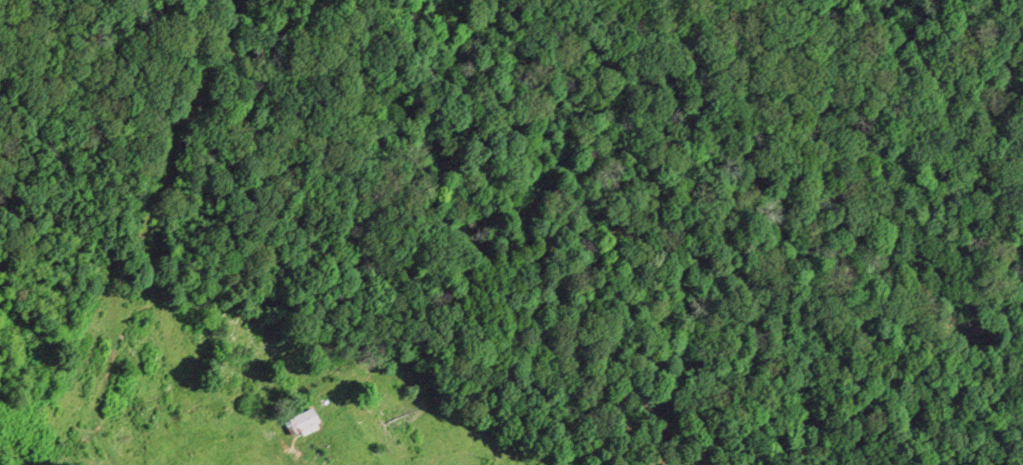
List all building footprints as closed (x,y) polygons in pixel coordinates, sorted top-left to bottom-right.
[(324,429),(317,410),(297,418),(304,437),(324,429)]
